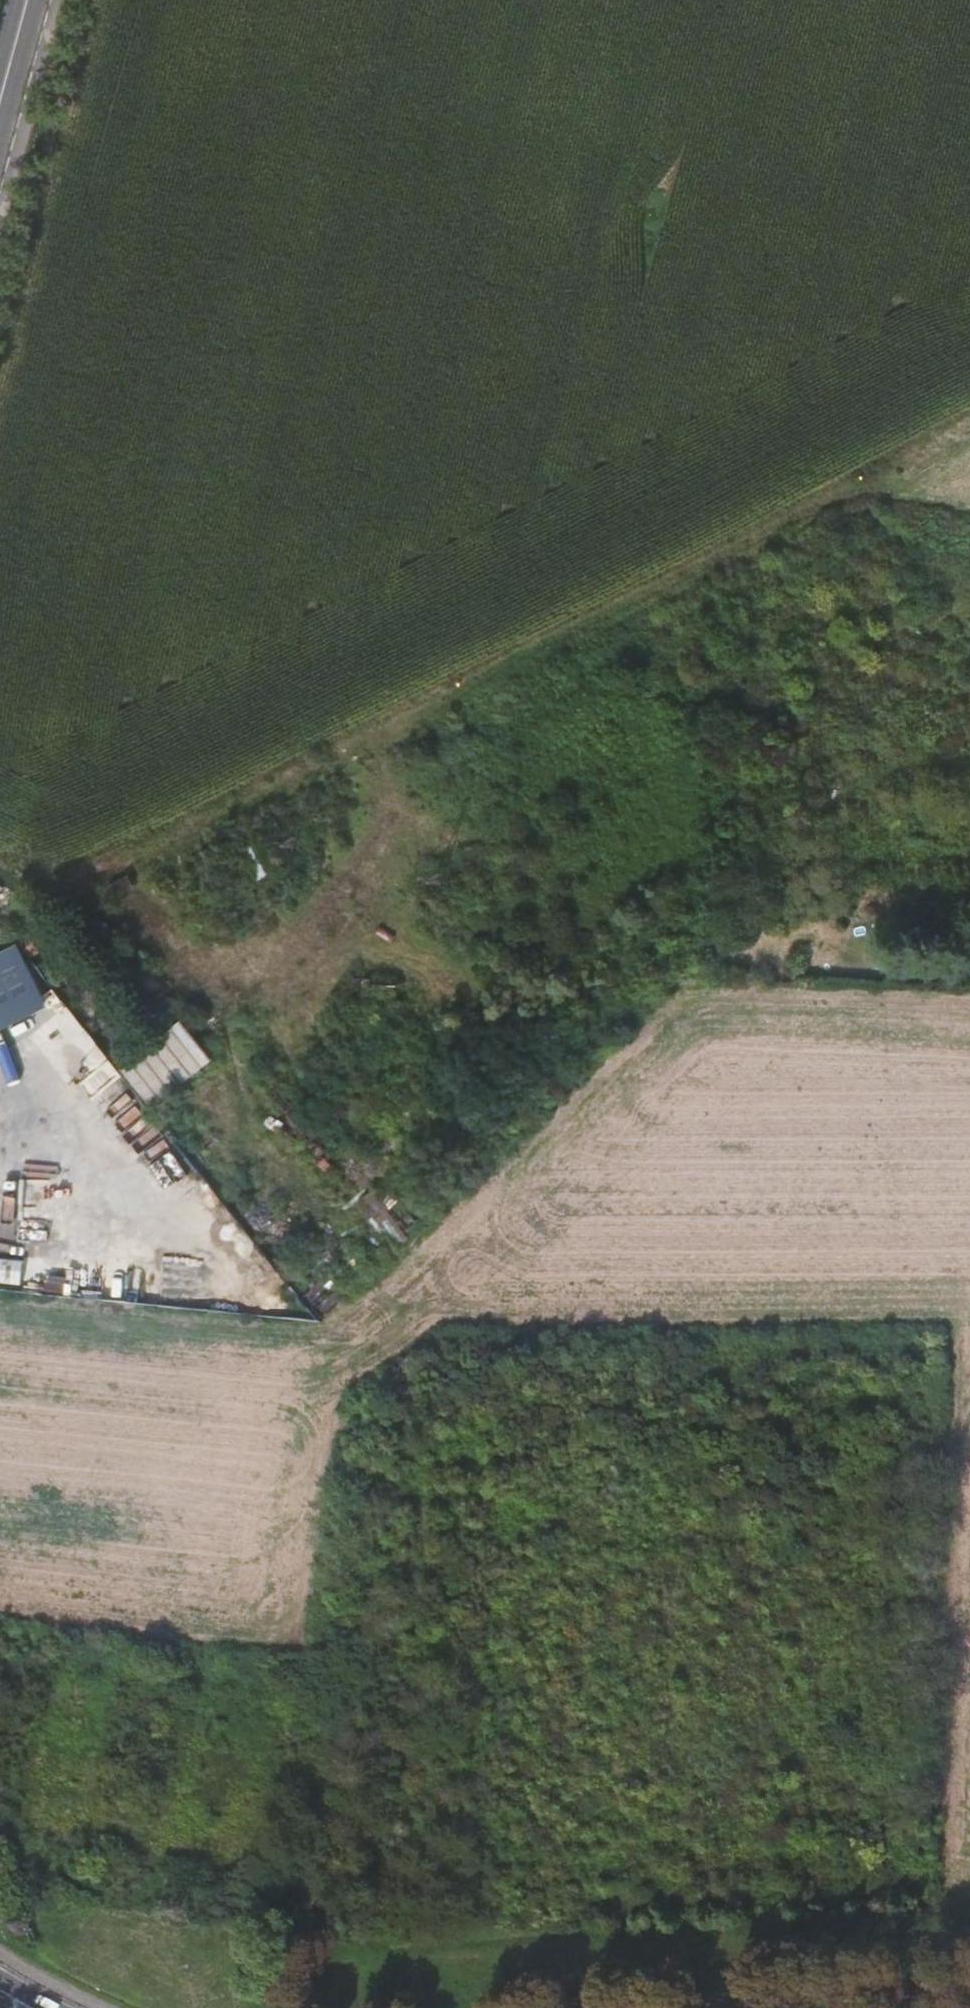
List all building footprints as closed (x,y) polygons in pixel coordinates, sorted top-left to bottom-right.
[(48,946),(34,930),(19,942),(33,958),(48,946)] [(48,1002),(20,945),(0,955),(0,1025),(48,1002)] [(182,1021),(123,1069),(153,1107),(213,1059),(182,1021)] [(23,1282),(23,1258),(0,1257),(0,1281),(23,1282)]
